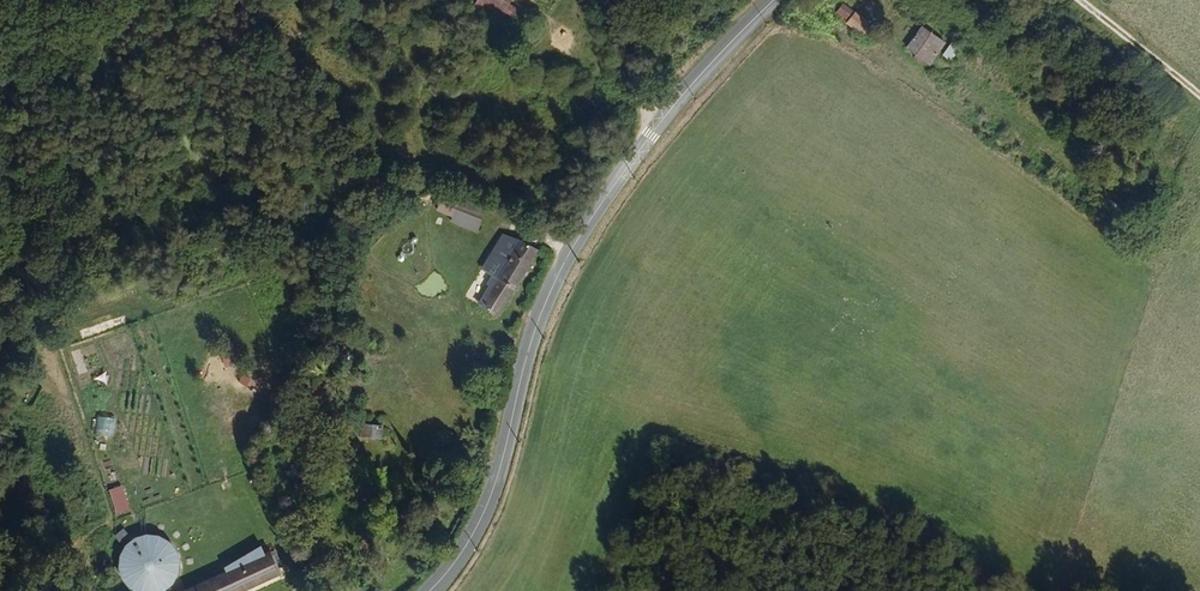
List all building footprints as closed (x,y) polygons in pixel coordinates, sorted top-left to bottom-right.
[(523,26),(505,7),(513,0),(487,0),(483,3),(515,36),(523,26)] [(876,41),(881,36),(875,31),(876,28),(848,7),(842,16),(876,41)] [(931,65),(946,43),(924,27),(908,48),(931,65)] [(943,56),(951,61),(961,48),(953,43),(943,56)] [(460,198),(455,210),(481,218),(485,206),(460,198)] [(481,218),(455,210),(455,212),(481,220),(481,218)] [(481,304),(500,316),(543,245),(510,227),(496,245),(499,247),(506,252),(503,260),(508,263),(499,277),(481,304)] [(484,268),(499,247),(496,245),(481,267),(484,268)] [(484,268),(499,277),(508,263),(503,260),(506,252),(499,247),(484,268)] [(231,291),(233,298),(248,294),(246,287),(231,291)] [(218,354),(226,369),(239,362),(231,348),(218,354)] [(95,435),(113,436),(114,418),(96,416),(95,435)] [(382,440),(382,427),(365,426),(365,439),(382,440)] [(110,489),(114,513),(128,510),(124,486),(110,489)] [(124,529),(114,536),(119,542),(128,535),(124,529)] [(167,590),(173,586),(177,582),(180,572),(181,566),(180,557),(177,549),(172,542),(163,538),(156,535),(147,535),(136,539),(129,545),(124,552),(121,562),(122,570),(125,579),(129,586),(137,590),(165,590),(167,590)] [(229,569),(231,575),(270,558),(266,550),(229,569)] [(284,578),(275,556),(270,558),(231,575),(193,590),(252,590),(284,578)]
